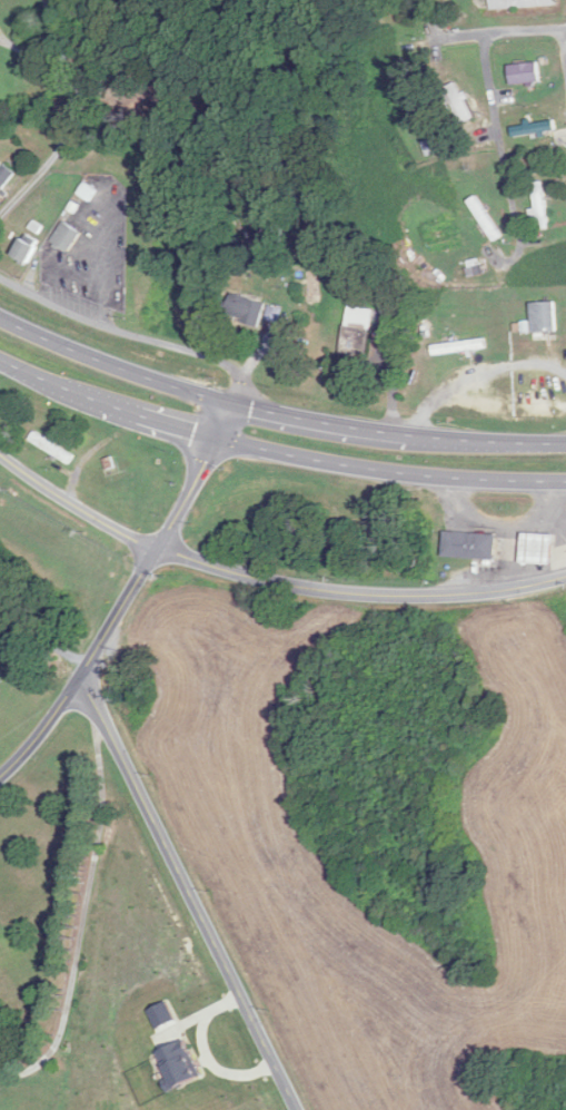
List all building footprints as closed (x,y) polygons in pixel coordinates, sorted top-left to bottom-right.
[(490,9),(556,6),(556,0),(490,0),(490,9)] [(509,67),(512,85),(541,81),(537,62),(509,67)] [(474,118),(456,83),(440,90),(458,126),(474,118)] [(555,131),(554,121),(512,127),(513,137),(555,131)] [(2,189),(16,174),(5,164),(0,170),(0,188),(2,189)] [(531,184),(540,230),(550,228),(541,182),(531,184)] [(469,201),(492,241),(500,236),(477,197),(469,201)] [(69,252),(82,233),(65,222),(52,241),(69,252)] [(15,257),(29,265),(40,245),(26,236),(15,257)] [(480,265),(467,267),(468,278),(481,276),(480,265)] [(385,287),(369,283),(365,299),(381,303),(385,287)] [(265,306),(234,291),(224,312),(255,327),(265,306)] [(556,333),(556,303),(531,303),(532,334),(556,333)] [(368,358),(374,310),(348,307),(342,355),(368,358)] [(487,350),(486,340),(432,345),(433,355),(487,350)] [(31,440),(70,466),(75,458),(37,432),(31,440)] [(496,559),(497,534),(445,532),(444,557),(496,559)] [(525,562),(555,563),(556,534),(525,533),(525,562)]
